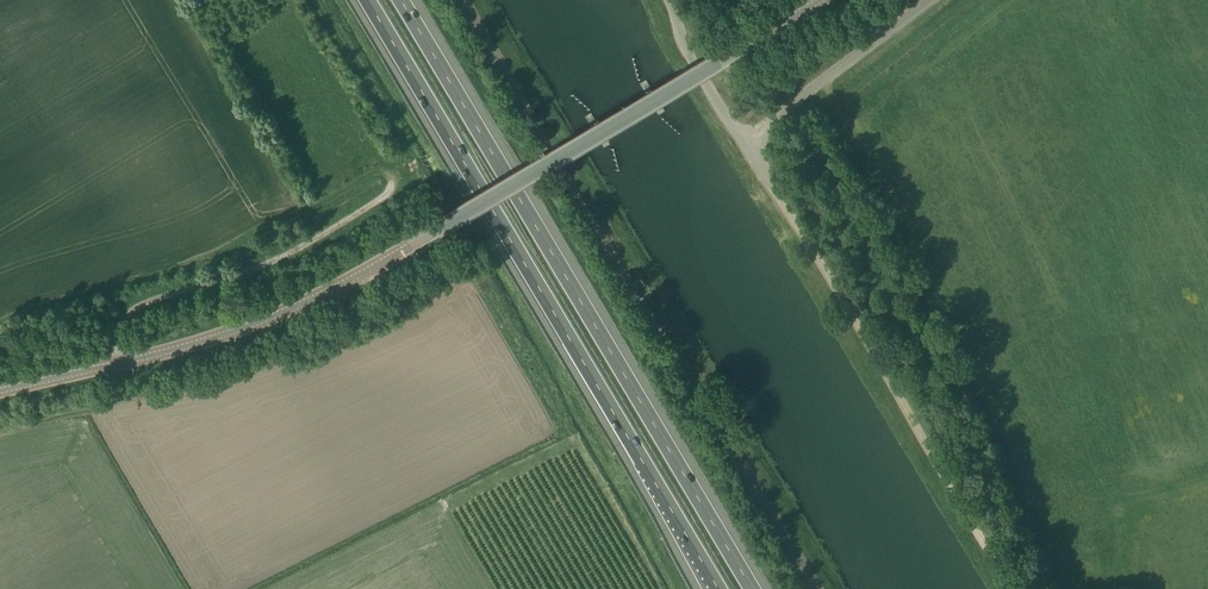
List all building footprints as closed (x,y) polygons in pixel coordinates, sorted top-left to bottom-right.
[(642,86),(660,117),(667,113),(648,82),(642,86)] [(587,119),(605,150),(612,146),(593,114),(587,119)]
